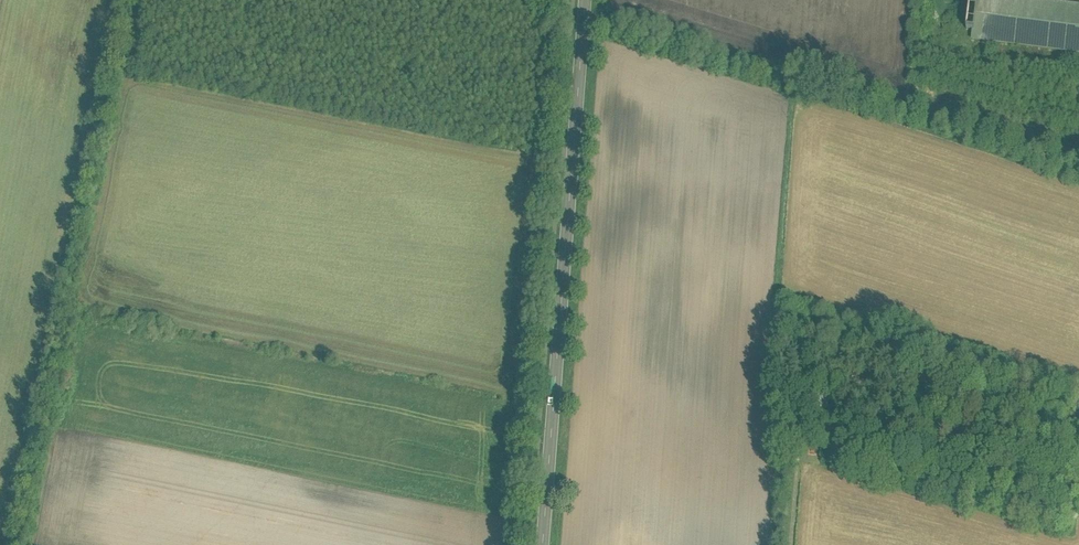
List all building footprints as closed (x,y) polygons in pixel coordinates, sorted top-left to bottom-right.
[(1078,58),(1078,10),(985,0),(978,0),(973,47),(1078,58)]
